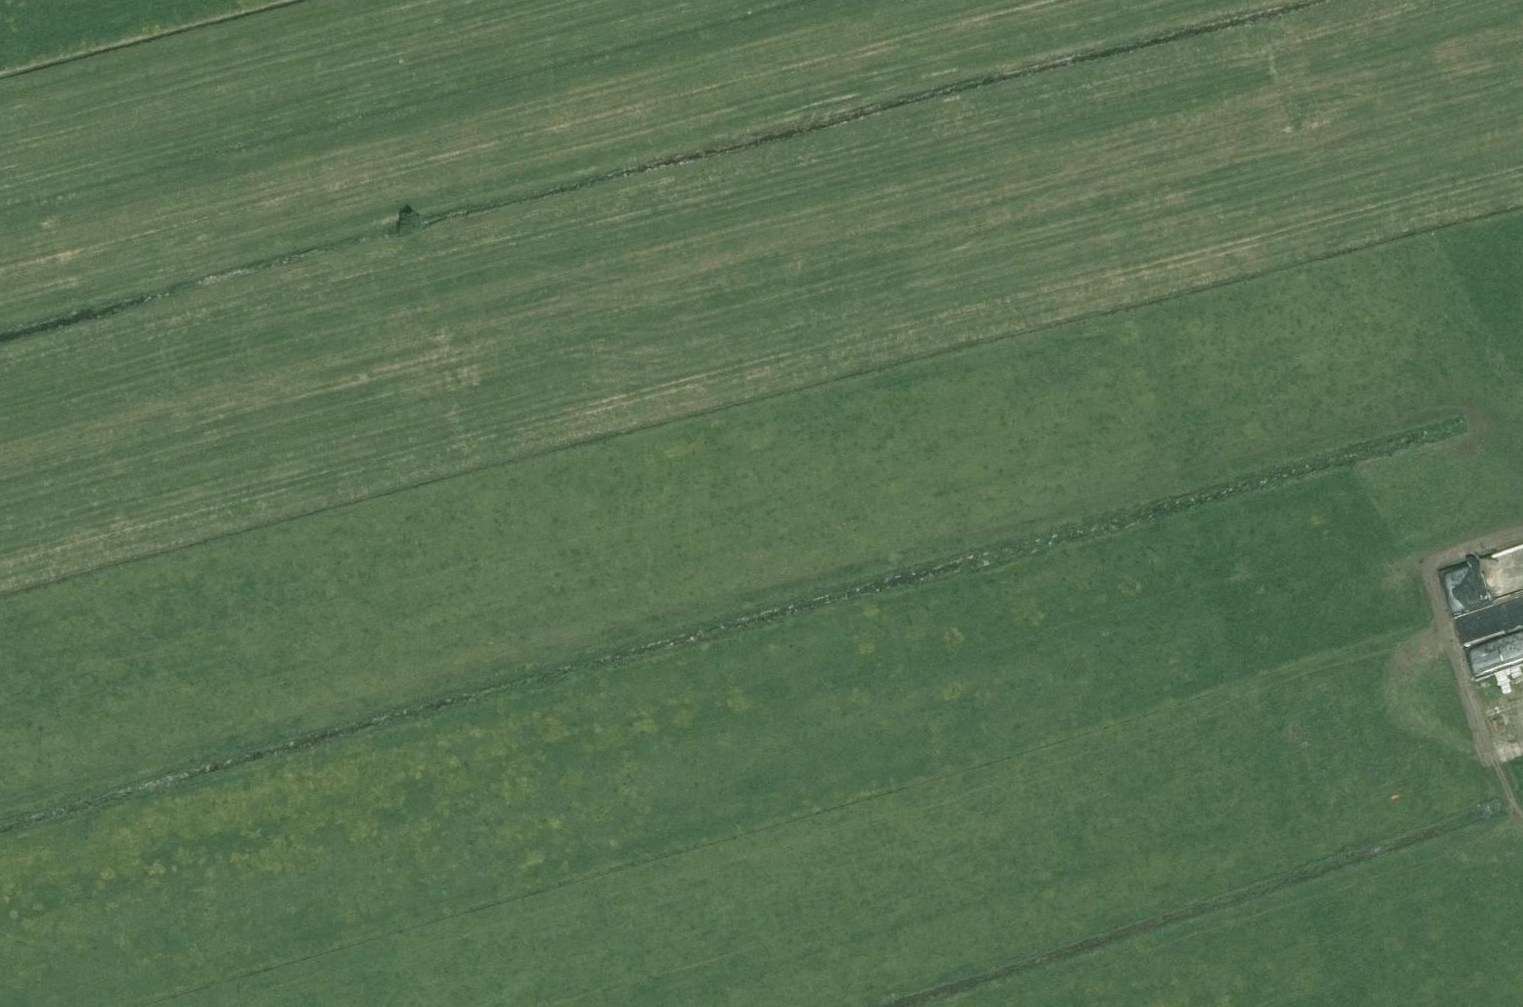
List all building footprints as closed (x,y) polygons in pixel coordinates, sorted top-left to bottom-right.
[(1503,628),(1511,626),(1510,622),(1522,620),(1522,600),(1498,606),(1503,628)] [(1498,638),(1501,650),(1472,658),(1477,679),(1502,672),(1502,669),(1522,663),(1522,631),(1498,638)]
